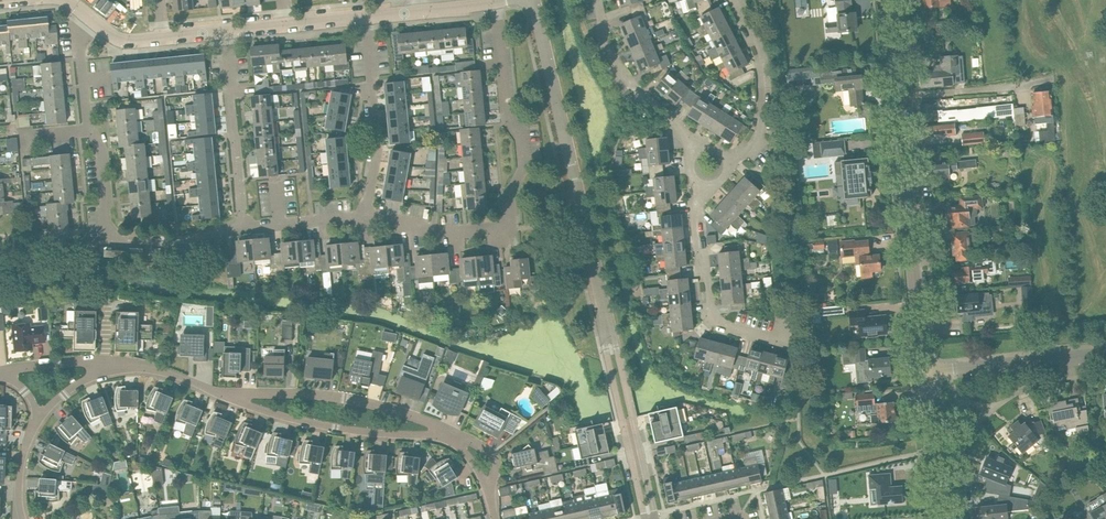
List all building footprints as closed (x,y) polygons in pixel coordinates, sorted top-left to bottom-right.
[(192,0),(174,0),(176,11),(193,9),(192,0)] [(233,0),(220,0),(221,9),(234,7),(233,0)] [(621,6),(629,5),(631,12),(644,8),(642,1),(648,0),(620,0),(621,6)] [(689,14),(698,10),(710,5),(708,0),(685,0),(689,14)] [(837,6),(838,6),(839,15),(838,15),(839,22),(826,23),(827,32),(840,31),(840,32),(856,30),(855,13),(848,14),(847,5),(851,5),(851,0),(836,0),(837,6)] [(710,5),(698,10),(701,17),(704,24),(696,28),(699,33),(725,19),(719,8),(713,11),(710,5)] [(644,8),(631,12),(634,19),(621,25),(626,37),(654,25),(652,20),(649,12),(646,14),(644,8)] [(34,19),(36,37),(45,36),(46,44),(58,43),(56,25),(48,26),(47,17),(34,19)] [(36,37),(34,19),(21,20),(24,46),(28,46),(27,38),(36,37)] [(731,30),(725,19),(699,33),(701,37),(709,33),(712,40),(731,30)] [(21,20),(6,21),(7,26),(0,26),(0,45),(5,44),(6,53),(11,53),(10,39),(19,39),(19,47),(24,46),(21,20)] [(654,25),(626,37),(630,48),(659,36),(664,34),(662,29),(649,35),(646,28),(654,25)] [(465,28),(452,29),(454,47),(466,46),(467,54),(474,54),(473,38),(466,39),(465,28)] [(454,47),(452,29),(439,31),(441,49),(454,47)] [(731,30),(712,40),(716,46),(708,50),(710,55),(737,41),(731,30)] [(439,31),(426,32),(428,50),(428,55),(442,54),(441,49),(439,31)] [(428,50),(426,32),(413,33),(415,51),(428,50)] [(415,51),(413,33),(399,35),(400,41),(393,42),(395,60),(403,60),(402,52),(415,51)] [(659,37),(659,36),(630,48),(635,60),(664,48),(662,43),(654,46),(651,40),(659,37)] [(685,40),(689,47),(693,45),(689,37),(685,40)] [(742,53),(737,41),(710,55),(713,60),(720,56),(724,62),(742,53)] [(279,45),(265,46),(267,64),(272,64),(273,73),(281,72),(280,70),(281,70),(279,51),(279,45)] [(332,46),(334,64),(334,71),(350,69),(349,61),(348,61),(349,62),(347,62),(345,45),(332,46)] [(267,64),(265,46),(252,47),(254,66),(267,64)] [(332,46),(319,47),(321,66),(334,64),(332,46)] [(319,47),(306,49),(307,67),(321,66),(319,47)] [(652,74),(653,76),(664,68),(671,64),(669,60),(667,55),(658,58),(656,51),(664,48),(635,60),(640,72),(649,68),(652,74)] [(306,49),(292,50),(294,68),(295,71),(308,70),(307,67),(306,49)] [(292,50),(279,51),(281,70),(294,68),(292,50)] [(724,62),(716,66),(718,71),(726,67),(733,80),(745,73),(742,67),(748,64),(742,53),(724,62)] [(205,54),(191,56),(192,74),(202,73),(203,82),(207,81),(205,54)] [(192,74),(191,56),(178,57),(180,84),(181,93),(186,93),(185,75),(192,74)] [(942,70),(921,72),(922,87),(953,84),(952,74),(959,73),(957,56),(941,57),(942,70)] [(180,84),(178,57),(165,58),(167,77),(175,76),(176,84),(180,84)] [(167,77),(165,58),(151,60),(153,78),(162,77),(163,86),(168,85),(167,77)] [(151,60),(138,61),(141,88),(146,87),(145,79),(153,78),(151,60)] [(141,88),(138,61),(125,62),(127,81),(136,80),(137,88),(141,88)] [(41,77),(61,75),(60,62),(40,64),(41,77)] [(127,81),(125,62),(112,64),(114,91),(120,90),(119,81),(127,81)] [(456,67),(457,72),(476,70),(475,62),(456,63),(456,67)] [(852,105),(853,105),(864,104),(864,102),(863,102),(861,87),(862,87),(861,76),(855,77),(855,69),(838,71),(837,65),(821,67),(821,66),(788,70),(788,74),(789,87),(837,83),(838,90),(850,88),(852,105)] [(669,73),(664,68),(653,76),(655,79),(660,83),(655,89),(665,97),(685,74),(681,70),(675,77),(669,72),(669,73)] [(463,86),(481,84),(480,71),(462,73),(463,86)] [(689,77),(685,74),(665,97),(675,106),(680,99),(686,104),(694,93),(683,84),(689,77)] [(62,87),(61,75),(41,77),(42,89),(62,87)] [(428,92),(433,91),(431,77),(422,78),(423,85),(427,85),(428,92)] [(256,85),(256,93),(267,92),(270,92),(269,78),(267,78),(265,79),(262,85),(256,85)] [(16,88),(16,79),(12,80),(13,92),(20,91),(19,88),(16,88)] [(386,96),(406,94),(404,82),(385,84),(386,96)] [(483,97),(481,84),(463,86),(465,99),(483,97)] [(62,87),(42,89),(44,101),(63,99),(62,87)] [(1056,140),(1053,115),(1051,91),(1033,93),(1036,125),(1047,124),(1048,131),(1039,132),(1040,142),(1056,140)] [(332,92),(330,104),(349,108),(352,95),(332,92)] [(186,110),(213,107),(212,93),(201,94),(193,95),(194,104),(186,105),(186,110)] [(694,93),(686,104),(692,108),(688,115),(699,122),(711,104),(715,97),(710,93),(706,101),(694,93)] [(407,106),(406,94),(386,96),(387,108),(407,106)] [(253,111),(272,109),(279,108),(279,102),(271,103),(270,95),(252,97),(253,111)] [(483,97),(465,99),(466,112),(484,110),(483,97)] [(63,99),(44,101),(45,113),(64,111),(63,99)] [(155,119),(164,118),(163,99),(159,99),(160,112),(155,112),(155,119)] [(716,107),(711,104),(699,122),(709,129),(721,110),(726,103),(721,100),(716,107)] [(442,103),(442,102),(437,102),(438,115),(443,115),(443,116),(446,116),(445,102),(442,103)] [(933,103),(920,105),(921,117),(922,122),(933,121),(938,121),(939,123),(944,123),(943,112),(942,110),(934,111),(933,103)] [(349,108),(330,104),(328,116),(347,119),(349,108)] [(434,104),(429,104),(429,106),(426,107),(427,116),(435,115),(434,104)] [(947,111),(943,112),(944,123),(956,122),(1014,115),(1013,104),(984,107),(977,108),(962,110),(947,111)] [(408,118),(407,106),(387,108),(388,120),(408,118)] [(213,107),(186,110),(187,114),(195,113),(196,123),(215,121),(213,107)] [(727,114),(721,110),(709,129),(720,136),(731,117),(736,110),(731,107),(727,114)] [(1014,108),(1015,117),(1016,126),(1025,125),(1024,107),(1014,108)] [(118,122),(137,120),(136,108),(116,110),(118,122)] [(11,109),(7,109),(5,109),(6,122),(15,121),(15,115),(12,116),(11,109)] [(273,122),(272,109),(253,111),(255,124),(273,122)] [(484,110),(466,112),(467,126),(485,124),(484,110)] [(64,111),(45,113),(46,124),(66,122),(64,111)] [(731,117),(720,136),(731,143),(735,136),(741,140),(748,128),(742,124),(747,117),(742,114),(738,121),(731,117)] [(20,127),(30,126),(28,115),(18,116),(20,127)] [(436,123),(435,115),(427,116),(428,124),(436,123)] [(347,119),(328,116),(326,127),(345,131),(347,119)] [(165,130),(164,118),(155,119),(155,121),(161,120),(162,130),(165,130)] [(409,130),(408,118),(388,120),(390,132),(409,130)] [(137,120),(118,122),(119,134),(139,132),(137,120)] [(215,121),(196,123),(197,131),(188,132),(189,136),(216,134),(215,121)] [(274,135),(273,122),(255,124),(256,137),(274,135)] [(933,124),(922,125),(923,138),(934,137),(941,137),(957,135),(956,122),(944,123),(939,123),(933,124)] [(462,144),(481,142),(479,128),(461,130),(462,144)] [(409,130),(390,132),(391,144),(410,142),(409,130)] [(139,132),(119,134),(120,147),(125,146),(140,144),(139,132)] [(638,153),(668,150),(667,138),(660,138),(659,132),(645,133),(647,148),(638,148),(638,153)] [(977,132),(962,134),(963,144),(978,142),(977,132)] [(274,135),(256,137),(257,151),(276,149),(279,148),(278,142),(275,142),(274,135)] [(17,137),(11,138),(6,138),(7,152),(18,151),(17,137)] [(194,153),(213,151),(212,137),(185,140),(185,145),(194,144),(194,153)] [(328,153),(347,151),(346,137),(326,139),(328,153)] [(822,157),(845,154),(844,140),(820,142),(822,157)] [(168,154),(167,141),(159,142),(161,154),(168,154)] [(482,155),(481,142),(462,144),(464,157),(482,155)] [(145,143),(140,144),(125,146),(127,158),(146,156),(145,143)] [(277,162),(276,149),(257,151),(259,164),(277,162)] [(389,162),(409,166),(411,154),(391,150),(389,162)] [(670,163),(668,150),(638,153),(639,159),(648,158),(649,172),(663,171),(663,164),(670,163)] [(195,161),(187,162),(180,163),(181,167),(187,167),(215,164),(213,151),(194,153),(195,161)] [(348,162),(347,151),(328,153),(329,164),(348,162)] [(50,169),(70,167),(69,154),(49,156),(50,169)] [(168,154),(161,154),(161,156),(164,155),(165,166),(169,166),(168,154)] [(483,168),(482,155),(464,157),(465,170),(483,168)] [(146,156),(127,158),(128,170),(147,168),(146,156)] [(22,159),(23,166),(30,166),(30,158),(22,159)] [(439,159),(439,172),(444,172),(448,172),(449,160),(444,160),(444,159),(439,159)] [(871,196),(869,173),(868,159),(842,161),(842,162),(835,163),(836,168),(842,168),(845,199),(871,196)] [(975,160),(956,161),(932,164),(933,177),(949,175),(949,170),(976,167),(975,160)] [(277,162),(259,164),(260,177),(278,175),(277,162)] [(350,174),(348,162),(329,164),(330,176),(350,174)] [(409,166),(389,162),(387,174),(407,177),(409,166)] [(216,177),(215,164),(187,167),(188,171),(196,170),(197,179),(216,177)] [(70,167),(50,169),(52,180),(71,178),(70,167)] [(147,168),(128,170),(129,182),(149,180),(147,168)] [(483,168),(465,170),(466,183),(485,181),(483,168)] [(663,171),(649,172),(650,179),(653,179),(654,186),(645,187),(646,192),(676,189),(674,176),(664,177),(663,171)] [(439,172),(438,185),(443,185),(444,174),(448,174),(448,172),(444,172),(439,172)] [(350,174),(330,176),(331,187),(351,185),(350,174)] [(407,177),(387,174),(385,186),(405,189),(407,177)] [(216,177),(197,179),(198,187),(189,188),(190,193),(217,191),(216,177)] [(745,177),(736,187),(758,206),(762,202),(755,196),(764,186),(754,177),(750,182),(745,177)] [(0,179),(0,192),(3,192),(2,184),(11,183),(11,178),(2,179),(0,179)] [(72,191),(71,178),(52,180),(53,193),(72,191)] [(149,180),(129,182),(130,194),(150,192),(149,180)] [(425,192),(425,193),(434,194),(435,181),(431,181),(430,192),(425,192)] [(466,183),(466,184),(461,185),(462,197),(468,196),(486,194),(485,181),(466,183)] [(405,189),(385,186),(383,198),(402,201),(405,189)] [(736,187),(727,196),(743,210),(748,204),(755,210),(758,206),(736,187)] [(677,202),(676,189),(646,192),(646,197),(655,196),(657,210),(671,209),(670,203),(677,202)] [(73,202),(72,191),(53,193),(54,203),(54,205),(65,203),(73,202)] [(217,191),(190,193),(190,197),(199,196),(199,205),(218,203),(217,191)] [(3,192),(0,192),(0,215),(14,213),(13,200),(4,201),(3,192)] [(150,192),(130,194),(131,206),(151,204),(150,192)] [(434,194),(425,193),(425,205),(434,205),(434,194)] [(486,194),(468,196),(468,204),(464,205),(465,210),(487,208),(486,194)] [(953,227),(964,226),(975,225),(974,216),(977,216),(976,203),(983,203),(982,195),(959,197),(959,198),(961,198),(961,204),(957,204),(958,208),(949,209),(950,218),(952,218),(953,227)] [(743,210),(727,196),(719,206),(741,226),(745,221),(738,215),(743,210)] [(54,205),(54,203),(46,204),(47,217),(66,215),(65,203),(54,205)] [(218,203),(199,205),(200,213),(192,214),(193,220),(220,217),(218,203)] [(152,214),(151,204),(131,206),(133,217),(142,217),(143,225),(160,223),(159,213),(152,214)] [(741,226),(719,206),(711,215),(716,220),(711,225),(722,234),(731,224),(738,229),(741,226)] [(671,209),(657,210),(657,217),(661,217),(661,224),(652,225),(653,230),(683,227),(682,215),(671,216),(671,209)] [(68,226),(66,215),(47,217),(48,228),(68,226)] [(69,239),(68,226),(48,228),(49,241),(69,239)] [(683,227),(653,230),(645,231),(646,237),(663,235),(663,242),(684,240),(683,227)] [(958,260),(967,259),(967,253),(970,252),(969,244),(974,243),(973,233),(953,234),(954,254),(957,254),(958,260)] [(715,235),(707,236),(708,243),(716,243),(715,235)] [(268,238),(253,240),(255,260),(269,258),(271,275),(279,274),(277,253),(270,254),(268,238)] [(828,240),(829,255),(838,254),(836,239),(828,240)] [(255,260),(253,240),(238,242),(239,250),(225,252),(227,266),(240,265),(240,261),(255,260)] [(684,240),(663,242),(664,249),(655,250),(656,255),(686,252),(684,240)] [(847,241),(840,242),(842,257),(860,255),(862,272),(863,272),(863,277),(871,276),(871,271),(881,270),(879,255),(868,256),(868,252),(869,252),(868,241),(855,242),(855,240),(847,241)] [(313,241),(297,242),(299,265),(299,266),(301,266),(315,264),(316,270),(322,270),(321,255),(320,247),(314,248),(313,241)] [(283,252),(277,253),(279,274),(285,274),(285,267),(299,266),(299,265),(297,242),(282,244),(283,252)] [(357,243),(342,244),(343,264),(344,272),(359,271),(360,277),(367,277),(365,257),(359,258),(357,243)] [(322,273),(330,272),(344,270),(343,264),(342,244),(327,246),(328,254),(321,255),(322,270),(322,273)] [(402,245),(386,246),(388,266),(397,266),(398,282),(412,280),(411,266),(404,267),(402,245)] [(720,266),(749,263),(748,258),(739,259),(738,245),(725,246),(725,253),(718,254),(720,266)] [(372,257),(365,257),(367,277),(368,287),(375,287),(374,276),(389,274),(388,266),(386,246),(371,248),(372,257)] [(687,265),(686,252),(656,255),(656,261),(665,260),(667,274),(680,273),(680,266),(687,265)] [(447,254),(432,255),(434,274),(449,273),(450,283),(456,282),(455,268),(449,269),(447,254)] [(434,274),(432,255),(416,257),(417,266),(411,266),(412,280),(420,280),(420,283),(434,282),(434,274)] [(479,285),(493,284),(494,286),(501,285),(499,264),(492,265),(492,256),(476,257),(478,277),(479,285)] [(478,277),(476,257),(461,259),(462,268),(455,268),(456,282),(464,281),(463,278),(478,277)] [(505,267),(506,278),(507,287),(522,286),(521,278),(530,277),(528,259),(512,260),(512,267),(505,267)] [(955,272),(955,282),(957,283),(964,282),(964,283),(975,282),(975,281),(982,280),(982,273),(994,272),(994,261),(981,262),(981,261),(966,262),(967,266),(963,267),(963,271),(956,271),(955,272)] [(749,263),(720,266),(721,279),(742,277),(741,269),(749,269),(749,263)] [(680,273),(667,274),(668,288),(659,289),(659,294),(690,291),(688,279),(681,279),(680,273)] [(742,277),(721,279),(722,291),(752,288),(751,283),(743,284),(742,277)] [(771,277),(764,278),(765,287),(772,286),(771,282),(771,277)] [(1016,286),(1030,285),(1030,277),(1016,277),(1016,286)] [(1033,310),(1032,287),(1023,287),(1024,310),(1033,310)] [(752,288),(722,291),(723,304),(731,304),(731,310),(745,309),(744,294),(752,294),(752,288)] [(690,291),(659,294),(660,300),(669,299),(670,306),(691,303),(690,291)] [(957,296),(959,312),(965,311),(966,319),(974,318),(973,315),(991,313),(989,292),(957,296)] [(691,303),(670,306),(671,314),(662,314),(662,319),(692,316),(691,303)] [(498,312),(503,316),(508,312),(503,307),(498,312)] [(37,309),(39,322),(47,321),(46,308),(37,309)] [(67,322),(67,330),(86,331),(86,323),(95,324),(96,311),(74,310),(73,322),(67,322)] [(861,335),(865,335),(868,335),(869,337),(878,336),(878,334),(887,333),(885,316),(864,318),(864,310),(850,311),(851,325),(860,324),(861,335)] [(140,312),(118,311),(117,324),(126,325),(126,332),(153,332),(153,325),(139,324),(140,312)] [(1017,331),(1028,331),(1028,315),(1017,315),(1017,331)] [(692,316),(662,319),(663,324),(663,325),(672,324),(673,331),(680,331),(694,329),(692,316)] [(45,342),(43,331),(43,326),(30,327),(30,323),(12,325),(14,351),(32,349),(32,342),(36,342),(36,343),(45,342)] [(292,340),(292,326),(282,325),(282,340),(292,340)] [(67,330),(59,330),(59,338),(73,338),(72,350),(94,351),(95,338),(86,338),(86,331),(67,330)] [(126,339),(117,338),(117,351),(139,352),(139,351),(143,351),(144,340),(152,340),(153,332),(126,332),(126,339)] [(397,334),(388,332),(386,341),(395,343),(397,334)] [(207,361),(207,350),(208,346),(203,346),(203,336),(183,335),(183,345),(179,345),(179,354),(194,354),(194,361),(207,361)] [(705,370),(713,341),(701,337),(695,358),(702,360),(700,369),(705,370)] [(689,341),(687,348),(694,350),(696,343),(689,341)] [(713,341),(705,370),(710,371),(712,363),(719,365),(725,344),(713,341)] [(725,344),(719,365),(717,373),(722,375),(725,366),(738,370),(741,356),(736,354),(738,348),(725,344)] [(438,347),(435,355),(442,357),(444,350),(445,348),(439,346),(438,347)] [(221,367),(224,367),(223,377),(237,377),(237,370),(241,370),(241,372),(241,371),(250,371),(250,360),(251,348),(241,348),(241,350),(233,349),(232,353),(224,352),(224,360),(221,360),(221,367)] [(748,358),(741,356),(738,370),(744,371),(745,368),(753,370),(750,379),(755,380),(763,351),(751,348),(748,358)] [(865,348),(854,349),(837,351),(838,365),(850,364),(851,371),(856,370),(857,383),(872,381),(872,377),(891,375),(889,358),(866,360),(865,348)] [(285,376),(285,365),(285,349),(274,349),(274,356),(265,356),(265,376),(285,376)] [(350,374),(352,374),(351,381),(361,383),(361,385),(369,387),(372,374),(379,375),(384,352),(373,350),(371,361),(355,358),(354,367),(351,366),(350,374)] [(763,351),(755,380),(760,382),(763,373),(770,375),(771,375),(777,355),(763,351)] [(308,357),(307,366),(306,377),(316,378),(317,377),(321,377),(321,379),(332,380),(335,353),(324,352),(324,359),(308,357)] [(771,375),(770,375),(767,383),(773,385),(775,376),(782,378),(780,387),(787,388),(791,375),(784,373),(788,358),(777,355),(771,375)] [(483,363),(474,384),(480,386),(489,365),(490,362),(484,360),(483,363)] [(419,400),(423,390),(427,378),(419,375),(416,381),(403,376),(397,392),(419,400)] [(435,404),(453,411),(459,414),(467,394),(461,391),(463,386),(452,381),(450,386),(443,384),(435,404)] [(117,411),(129,410),(128,406),(131,406),(131,408),(138,408),(138,399),(138,388),(131,388),(131,392),(127,392),(126,386),(118,387),(116,393),(115,399),(116,405),(117,411)] [(162,424),(170,406),(174,395),(167,393),(166,396),(162,394),(163,389),(155,387),(152,391),(149,397),(147,403),(146,409),(157,412),(154,421),(162,424)] [(550,401),(539,388),(532,393),(543,407),(550,401)] [(874,393),(855,395),(857,411),(866,410),(866,414),(868,415),(871,415),(872,423),(895,421),(894,402),(875,403),(874,393)] [(113,424),(106,405),(102,395),(95,397),(96,401),(93,402),(90,397),(83,401),(83,407),(85,413),(87,418),(91,423),(101,418),(105,427),(113,424)] [(1077,398),(1066,400),(1048,404),(1050,415),(1052,415),(1054,425),(1056,425),(1057,428),(1072,425),(1073,428),(1076,427),(1078,436),(1089,434),(1086,405),(1079,406),(1077,398)] [(192,437),(199,418),(204,408),(197,405),(195,408),(191,407),(193,401),(185,399),(181,404),(178,410),(177,415),(176,422),(186,424),(184,433),(192,437)] [(11,418),(11,406),(3,405),(3,404),(0,404),(0,417),(11,418)] [(652,429),(681,422),(677,407),(668,409),(668,406),(658,406),(658,405),(657,406),(661,421),(651,423),(652,429)] [(498,437),(503,427),(511,413),(502,408),(499,413),(485,406),(475,425),(498,437)] [(221,449),(229,430),(233,420),(226,417),(225,420),(221,419),(222,413),(214,411),(210,416),(207,421),(206,427),(205,434),(216,436),(214,446),(221,449)] [(66,441),(71,445),(78,436),(85,442),(92,437),(78,422),(78,421),(73,416),(71,414),(65,419),(68,421),(65,424),(60,421),(55,427),(58,432),(61,437),(66,441)] [(0,417),(0,444),(5,444),(6,430),(11,430),(11,418),(0,417)] [(578,445),(607,439),(606,433),(596,435),(592,420),(592,421),(583,425),(583,427),(575,429),(578,445)] [(1048,438),(1045,430),(1041,420),(1027,425),(1025,422),(1022,425),(1018,421),(1007,430),(1010,435),(1008,436),(1022,454),(1039,440),(1040,441),(1048,438)] [(252,459),(259,441),(264,430),(257,428),(255,431),(251,429),(253,424),(245,422),(241,427),(238,432),(236,438),(236,444),(246,447),(244,456),(252,459)] [(681,422),(652,429),(655,443),(684,436),(681,422)] [(286,467),(291,449),(293,438),(286,436),(285,440),(281,439),(282,433),(274,432),(270,439),(268,446),(266,445),(265,452),(267,453),(267,455),(278,456),(277,465),(286,467)] [(697,433),(684,436),(685,442),(699,439),(697,433)] [(557,438),(551,439),(554,452),(560,450),(557,438)] [(293,439),(291,446),(298,448),(300,441),(293,439)] [(607,439),(578,445),(582,459),(575,460),(576,467),(590,464),(588,457),(610,453),(607,439)] [(300,461),(300,463),(310,464),(310,473),(319,474),(323,456),(325,445),(317,443),(317,447),(313,446),(313,440),(305,440),(302,447),(300,454),(298,453),(297,461),(300,461)] [(54,470),(59,472),(60,472),(64,461),(73,464),(77,457),(49,443),(46,450),(49,451),(47,455),(42,453),(39,461),(43,465),(48,468),(54,470)] [(529,444),(519,452),(512,453),(515,467),(514,468),(523,466),(524,471),(523,472),(543,468),(545,474),(558,471),(555,456),(550,457),(548,450),(536,453),(529,444)] [(723,444),(717,445),(719,455),(726,453),(723,444)] [(332,456),(331,461),(331,469),(342,469),(342,478),(352,479),(356,449),(348,448),(348,452),(343,451),(343,446),(335,446),(333,451),(332,456)] [(670,453),(669,446),(656,449),(658,456),(670,453)] [(378,483),(385,483),(386,468),(386,464),(386,459),(387,453),(379,452),(379,455),(375,455),(375,450),(366,450),(364,456),(363,462),(364,468),(365,474),(366,474),(367,482),(378,483)] [(408,475),(408,485),(417,486),(421,455),(413,454),(413,458),(409,457),(408,451),(400,452),(398,457),(397,463),(396,469),(397,475),(408,475)] [(994,494),(1014,497),(1020,498),(1021,489),(1005,486),(1012,468),(1004,464),(1006,458),(998,455),(996,461),(987,458),(980,475),(996,481),(994,494)] [(747,467),(750,484),(762,482),(757,456),(744,459),(746,467),(747,467)] [(169,458),(166,464),(174,467),(177,461),(169,458)] [(442,486),(450,482),(459,476),(455,469),(453,471),(450,468),(455,464),(450,458),(444,459),(438,462),(433,466),(429,470),(436,479),(439,477),(441,479),(439,480),(442,486)] [(614,458),(602,461),(603,468),(616,465),(614,458)] [(114,463),(115,469),(127,467),(126,461),(114,463)] [(728,490),(739,487),(735,470),(734,464),(722,466),(724,472),(728,490)] [(746,467),(735,470),(739,487),(750,484),(747,467),(746,467)] [(728,490),(724,472),(712,475),(716,492),(728,490)] [(869,475),(869,486),(870,489),(876,488),(877,495),(882,494),(882,504),(877,504),(878,505),(893,503),(904,503),(903,486),(892,486),(890,473),(869,475)] [(712,475),(700,478),(704,495),(716,492),(712,475)] [(54,502),(60,501),(59,489),(56,490),(56,487),(58,487),(59,480),(50,479),(39,478),(38,486),(42,486),(41,490),(36,491),(36,499),(42,501),(48,502),(54,502)] [(704,495),(700,478),(689,480),(692,498),(704,495)] [(689,480),(677,483),(681,500),(692,498),(689,480)] [(836,480),(827,480),(828,493),(837,493),(836,480)] [(681,500),(677,483),(672,484),(672,482),(664,483),(669,503),(681,500)] [(101,483),(99,497),(101,498),(108,494),(110,484),(101,483)] [(282,487),(274,485),(272,492),(280,494),(282,487)] [(767,504),(784,500),(782,489),(765,493),(767,504)] [(1036,490),(1032,500),(1033,500),(1035,501),(1043,493),(1036,490)] [(476,493),(464,496),(465,502),(478,499),(476,493)] [(622,493),(610,496),(614,515),(626,513),(622,493)] [(1101,495),(1105,504),(1089,513),(1092,518),(1105,518),(1105,493),(1101,495)] [(586,501),(585,494),(573,496),(574,499),(578,518),(591,518),(586,501)] [(464,496),(452,499),(454,505),(465,502),(464,496)] [(614,515),(610,496),(598,498),(602,518),(614,515)] [(1014,497),(1013,504),(1006,505),(1006,504),(976,508),(977,518),(1009,518),(1008,511),(1029,509),(1028,499),(1020,498),(1014,497)] [(586,501),(591,518),(598,518),(602,518),(598,498),(586,501)] [(454,505),(452,499),(441,501),(442,507),(454,505)] [(574,499),(562,502),(563,506),(566,518),(578,518),(574,499)] [(1032,500),(1028,499),(1028,502),(1029,508),(1037,507),(1036,501),(1035,501),(1033,500),(1032,500)] [(784,500),(767,504),(770,516),(787,512),(785,504),(784,500)] [(441,501),(429,504),(430,510),(442,507),(441,501)] [(552,509),(554,518),(566,518),(563,506),(552,509)] [(516,509),(515,510),(517,518),(530,518),(528,514),(527,507),(516,509)] [(516,509),(515,508),(503,511),(505,518),(517,518),(515,510),(516,509)] [(160,514),(159,509),(151,511),(152,516),(140,518),(160,518),(160,514)] [(540,511),(542,518),(554,518),(552,509),(540,511)] [(200,510),(189,511),(188,518),(201,518),(200,510)] [(200,510),(201,518),(213,518),(211,510),(200,510)] [(241,511),(230,511),(228,518),(241,518),(241,511)]
